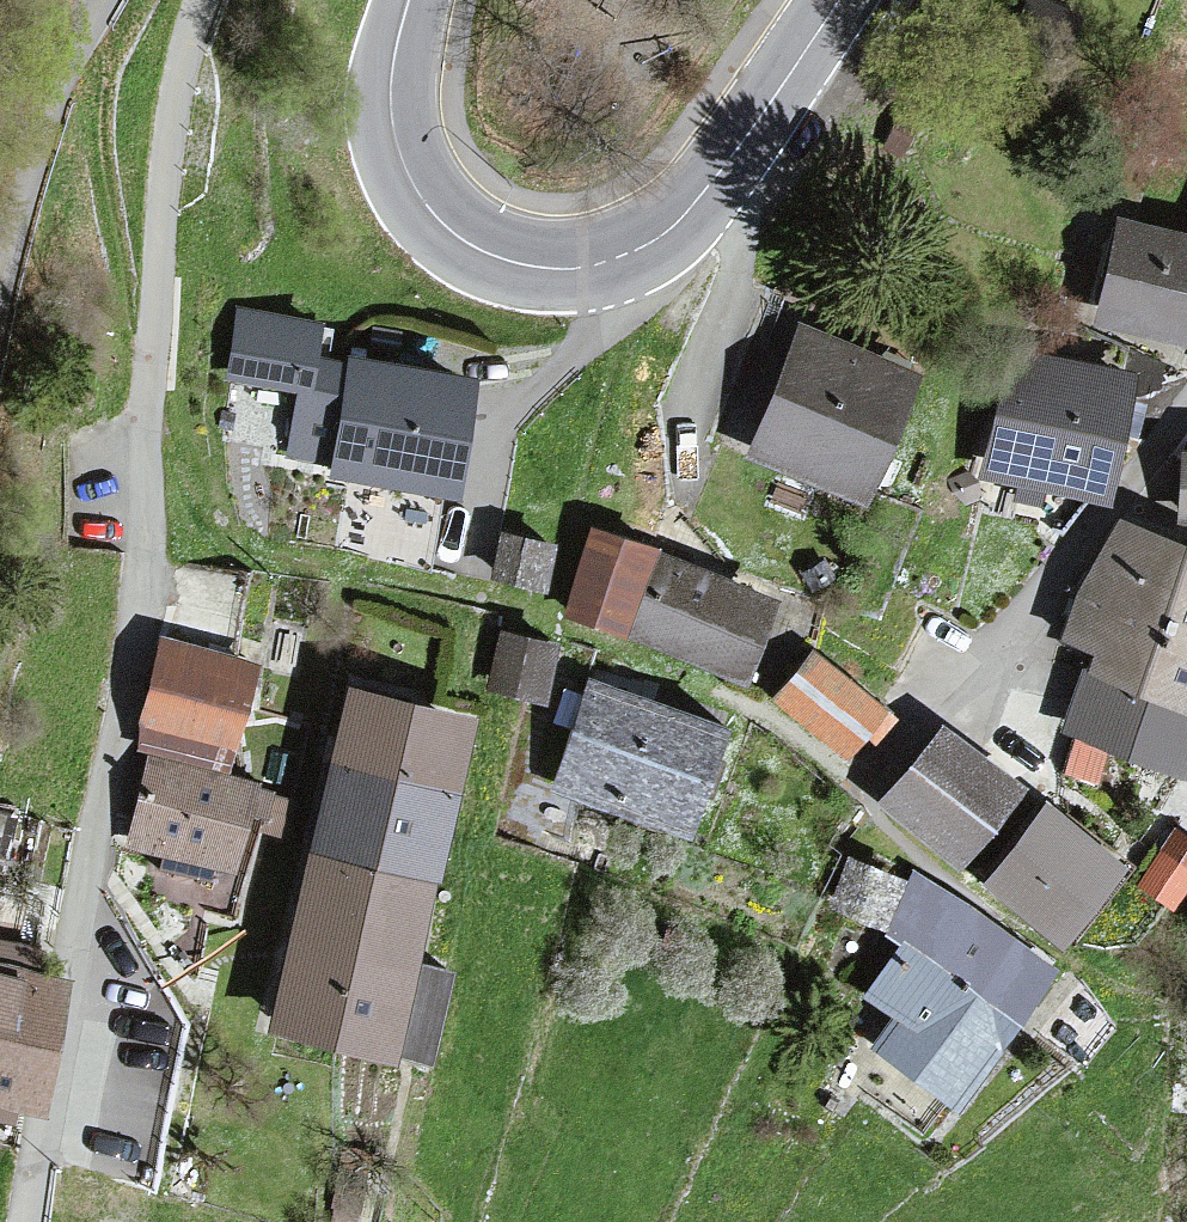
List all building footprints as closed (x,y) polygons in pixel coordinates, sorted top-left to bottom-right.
[(895,131),(886,146),(899,153),(913,130),(900,122),(895,131)] [(1125,226),(1104,319),(1186,338),(1186,240),(1125,226)] [(331,460),(330,472),(460,492),(477,385),(346,364),(322,361),(327,322),(237,308),(225,382),(302,394),(292,454),(331,460)] [(803,328),(753,456),(866,500),(916,372),(803,328)] [(1133,378),(1013,352),(987,472),(1106,499),(1133,378)] [(1118,518),(1062,641),(1085,651),(1094,655),(1086,671),(1186,712),(1186,544),(1152,531),(1118,518)] [(559,547),(501,532),(490,576),(548,590),(559,547)] [(661,555),(599,532),(569,613),(630,633),(746,679),(777,600),(661,555)] [(263,663),(162,636),(138,726),(240,753),(263,663)] [(557,649),(499,636),(489,686),(546,698),(557,649)] [(814,653),(774,701),(846,761),(886,714),(814,653)] [(1086,671),(1062,731),(1186,781),(1186,712),(1086,671)] [(724,732),(591,686),(556,787),(690,833),(724,732)] [(479,718),(347,688),(329,764),(309,852),(267,1031),(433,1069),(456,972),(422,964),(441,882),(462,795),(479,718)] [(1028,793),(946,724),(878,803),(960,872),(1028,793)] [(263,787),(150,760),(129,845),(242,872),(263,787)] [(1049,810),(989,883),(1063,943),(1123,869),(1049,810)] [(1163,850),(1138,887),(1176,912),(1186,896),(1186,866),(1163,850)] [(888,931),(908,880),(847,857),(829,908),(888,931)] [(1057,970),(912,872),(908,880),(888,931),(1025,1023),(1057,970)] [(1025,1023),(888,931),(883,939),(897,946),(861,997),(889,1016),(868,1051),(960,1113),(1025,1023)] [(37,1107),(62,981),(0,969),(0,1100),(37,1107)]
